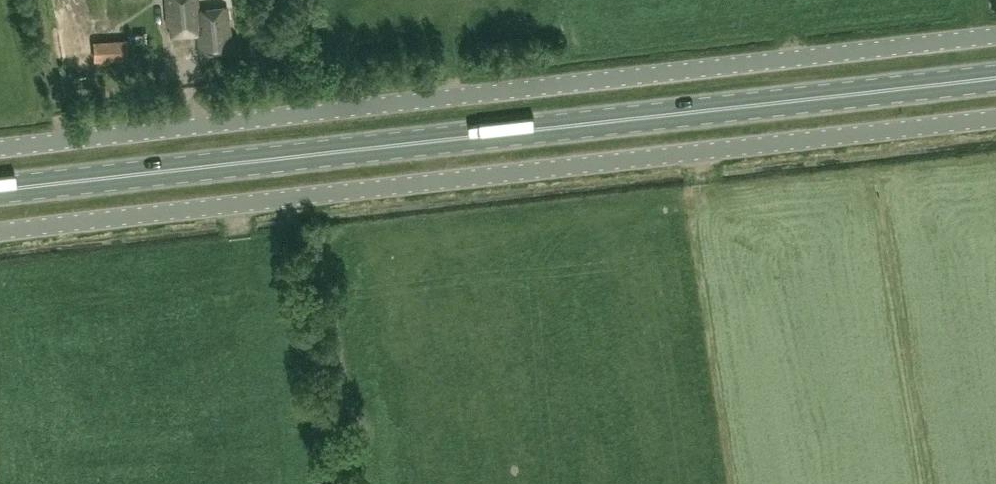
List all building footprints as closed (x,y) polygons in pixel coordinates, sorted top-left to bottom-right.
[(201,53),(233,51),(231,27),(230,27),(228,6),(197,9),(197,0),(164,0),(165,25),(168,25),(169,36),(200,34),(201,53)] [(70,26),(55,28),(60,63),(76,61),(70,26)] [(128,40),(96,41),(96,57),(128,56),(128,40)]
